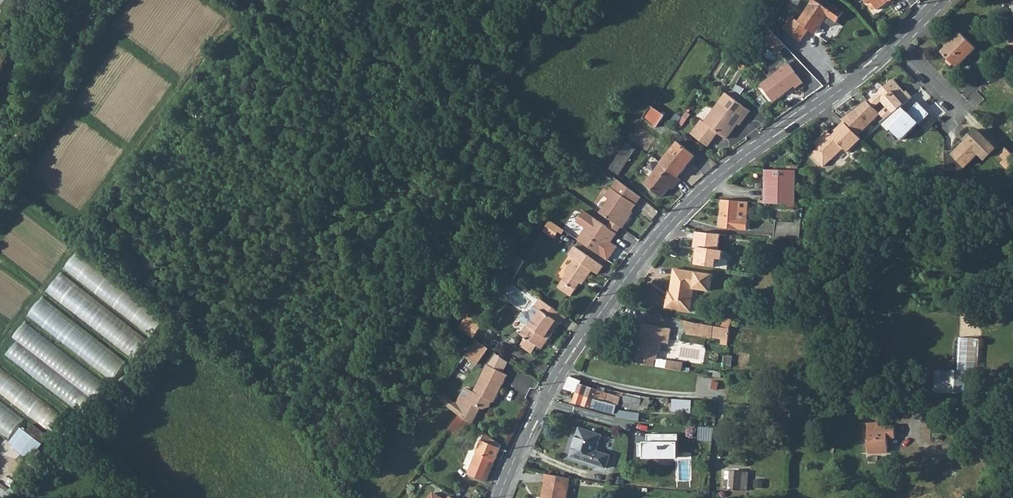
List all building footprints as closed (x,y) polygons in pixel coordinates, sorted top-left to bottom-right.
[(825,23),(833,29),(844,15),(844,14),(843,13),(825,0),(816,0),(799,23),(796,21),(787,33),(801,43),(807,34),(809,31),(816,35),(825,23)] [(897,0),(862,0),(867,7),(871,4),(878,13),(890,4),(891,5),(897,0)] [(787,46),(769,26),(763,36),(771,45),(779,53),(787,46)] [(974,47),(958,32),(939,51),(955,67),(974,47)] [(763,36),(757,47),(763,52),(771,45),(763,36)] [(785,94),(784,93),(795,86),(797,88),(804,84),(791,64),(761,84),(774,102),(785,94)] [(986,81),(997,70),(991,64),(980,75),(986,81)] [(715,78),(710,75),(706,82),(711,85),(715,78)] [(903,91),(893,79),(866,101),(871,106),(879,100),(891,114),(899,108),(913,96),(906,88),(903,91)] [(726,138),(737,123),(740,125),(751,111),(726,93),(704,122),(701,120),(690,133),(707,146),(717,132),(726,138)] [(840,118),(843,122),(856,136),(879,114),(871,106),(866,101),(865,100),(840,118)] [(916,125),(926,115),(915,103),(905,113),(899,108),(891,114),(878,125),(886,133),(888,131),(898,141),(915,124),(916,125)] [(643,119),(656,128),(664,116),(650,107),(643,119)] [(811,156),(822,169),(843,150),(847,155),(861,141),(856,136),(843,122),(830,134),(829,133),(823,138),(822,137),(813,144),(818,149),(811,156)] [(962,141),(949,154),(962,167),(975,154),(982,161),(995,148),(973,126),(960,139),(962,141)] [(661,164),(678,178),(697,154),(680,140),(661,164)] [(627,143),(621,151),(630,157),(635,150),(627,143)] [(998,155),(1002,159),(998,162),(1005,168),(1012,160),(1012,156),(1005,147),(998,155)] [(618,176),(630,157),(621,151),(609,169),(618,176)] [(678,178),(661,164),(645,184),(662,198),(670,187),(673,184),(676,186),(681,181),(678,178)] [(794,170),(764,169),(763,202),(793,204),(794,170)] [(612,189),(627,199),(632,192),(618,181),(612,189)] [(611,221),(627,199),(612,189),(605,198),(609,200),(600,214),(611,221)] [(632,192),(627,199),(636,205),(640,198),(632,192)] [(623,229),(630,219),(628,217),(636,205),(627,199),(611,221),(613,222),(622,228),(623,229)] [(749,201),(722,199),(719,228),(746,230),(749,201)] [(591,248),(607,227),(583,211),(577,220),(588,227),(578,241),(591,249),(591,248)] [(558,234),(561,229),(550,221),(544,231),(543,232),(553,238),(557,233),(558,234)] [(617,234),(622,228),(613,222),(609,228),(617,234)] [(609,228),(607,227),(591,248),(604,257),(610,261),(619,248),(611,242),(617,234),(609,228)] [(721,234),(694,232),(691,248),(695,249),(695,254),(697,254),(695,264),(728,268),(729,261),(722,260),(722,251),(718,251),(721,234)] [(582,279),(585,282),(593,271),(598,275),(604,266),(575,246),(569,254),(575,258),(565,272),(567,273),(558,286),(570,295),(582,279)] [(77,251),(65,269),(135,319),(148,302),(77,251)] [(524,262),(509,251),(503,260),(518,271),(524,262)] [(671,309),(689,312),(691,298),(698,299),(702,276),(695,275),(674,271),(671,292),(671,293),(668,292),(665,309),(671,309)] [(61,273),(47,291),(134,358),(148,339),(61,273)] [(562,326),(567,318),(540,299),(529,315),(527,314),(523,314),(520,319),(521,322),(527,326),(529,328),(532,330),(526,340),(521,347),(532,354),(536,347),(540,349),(546,339),(549,341),(560,324),(562,326)] [(724,327),(731,328),(731,323),(733,324),(736,314),(729,311),(724,327)] [(466,316),(459,327),(457,329),(472,338),(480,325),(466,316)] [(714,334),(716,325),(686,320),(685,326),(690,329),(714,334)] [(17,339),(6,356),(85,411),(106,380),(24,323),(14,337),(17,339)] [(657,359),(660,343),(669,344),(672,328),(642,323),(639,340),(641,341),(638,363),(654,366),(656,359),(657,359)] [(729,343),(731,328),(716,325),(714,334),(723,336),(722,342),(729,343)] [(527,326),(521,336),(526,340),(532,330),(529,328),(527,326)] [(978,370),(980,337),(960,336),(958,370),(978,370)] [(485,347),(473,339),(463,357),(474,364),(485,347)] [(549,341),(546,339),(540,349),(542,351),(549,341)] [(117,355),(115,358),(100,351),(92,366),(114,378),(124,359),(117,355)] [(492,368),(502,373),(506,361),(494,353),(488,366),(492,368)] [(667,361),(666,368),(681,371),(682,363),(667,361)] [(0,366),(0,391),(56,434),(68,418),(0,366)] [(492,368),(488,366),(474,394),(468,391),(465,392),(459,406),(463,409),(459,415),(466,420),(473,426),(481,409),(483,410),(484,410),(490,408),(492,403),(495,397),(498,399),(508,376),(502,373),(492,368)] [(936,371),(936,392),(971,392),(971,372),(936,371)] [(579,384),(576,392),(617,404),(619,404),(620,402),(630,405),(631,403),(640,405),(641,399),(626,395),(627,392),(622,391),(621,397),(579,384)] [(573,402),(592,408),(592,407),(614,414),(615,412),(617,404),(576,392),(574,399),(573,400),(573,402)] [(441,403),(459,415),(463,409),(459,406),(446,397),(441,403)] [(672,410),(691,411),(692,401),(692,400),(673,399),(672,410)] [(11,437),(24,419),(0,401),(0,429),(11,437)] [(630,411),(620,410),(618,416),(638,420),(641,413),(636,412),(633,414),(630,413),(630,411)] [(466,420),(459,415),(449,429),(455,434),(466,420)] [(33,423),(28,430),(23,426),(10,443),(31,459),(49,434),(33,423)] [(894,426),(867,427),(868,440),(868,456),(879,455),(879,451),(889,450),(889,438),(895,438),(894,426)] [(700,427),(699,442),(713,444),(715,428),(700,427)] [(600,436),(578,428),(568,455),(604,469),(609,455),(595,450),(600,436)] [(468,473),(486,480),(501,445),(484,433),(476,452),(470,450),(465,462),(471,465),(468,473)] [(730,480),(726,480),(725,490),(747,491),(749,473),(731,471),(730,480)] [(544,482),(546,482),(543,497),(567,497),(571,478),(557,476),(546,473),(544,482)] [(9,488),(0,484),(0,497),(5,497),(9,488)]
